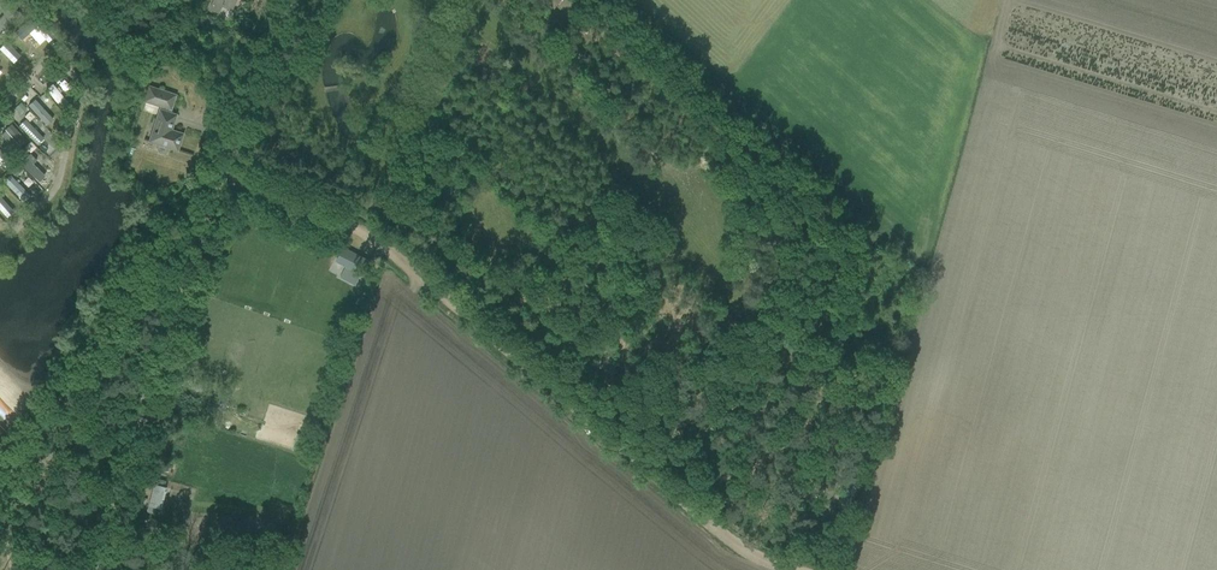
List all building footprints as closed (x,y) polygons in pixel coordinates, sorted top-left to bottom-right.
[(5,0),(0,0),(0,10),(4,13),(0,18),(0,31),(1,32),(19,13),(5,0)] [(238,0),(214,0),(213,1),(210,8),(220,13),(223,7),(230,10),(230,8),(233,9),(238,0)] [(30,57),(39,48),(22,31),(13,40),(30,57)] [(15,64),(10,60),(15,55),(3,44),(0,47),(0,64),(8,71),(15,64)] [(53,84),(46,90),(61,108),(68,101),(53,84)] [(170,110),(175,95),(147,86),(143,101),(159,106),(148,141),(157,144),(156,149),(157,151),(163,153),(166,152),(168,148),(177,151),(183,134),(169,129),(171,124),(172,125),(175,115),(164,111),(165,108),(170,110)] [(46,124),(53,118),(35,98),(28,104),(46,124)] [(21,103),(15,108),(20,113),(26,108),(21,103)] [(37,144),(44,138),(25,118),(19,124),(37,144)] [(11,124),(0,133),(12,147),(23,138),(11,124)] [(30,153),(20,163),(39,182),(45,176),(33,163),(36,160),(30,153)] [(19,154),(14,158),(19,163),(23,158),(19,154)] [(15,178),(8,185),(19,196),(27,189),(15,178)] [(0,199),(0,214),(7,221),(14,214),(0,199)] [(335,262),(361,274),(368,260),(343,247),(335,262)] [(4,420),(12,412),(0,398),(0,415),(4,420)] [(161,509),(166,487),(164,486),(156,485),(153,484),(148,506),(161,509)]
